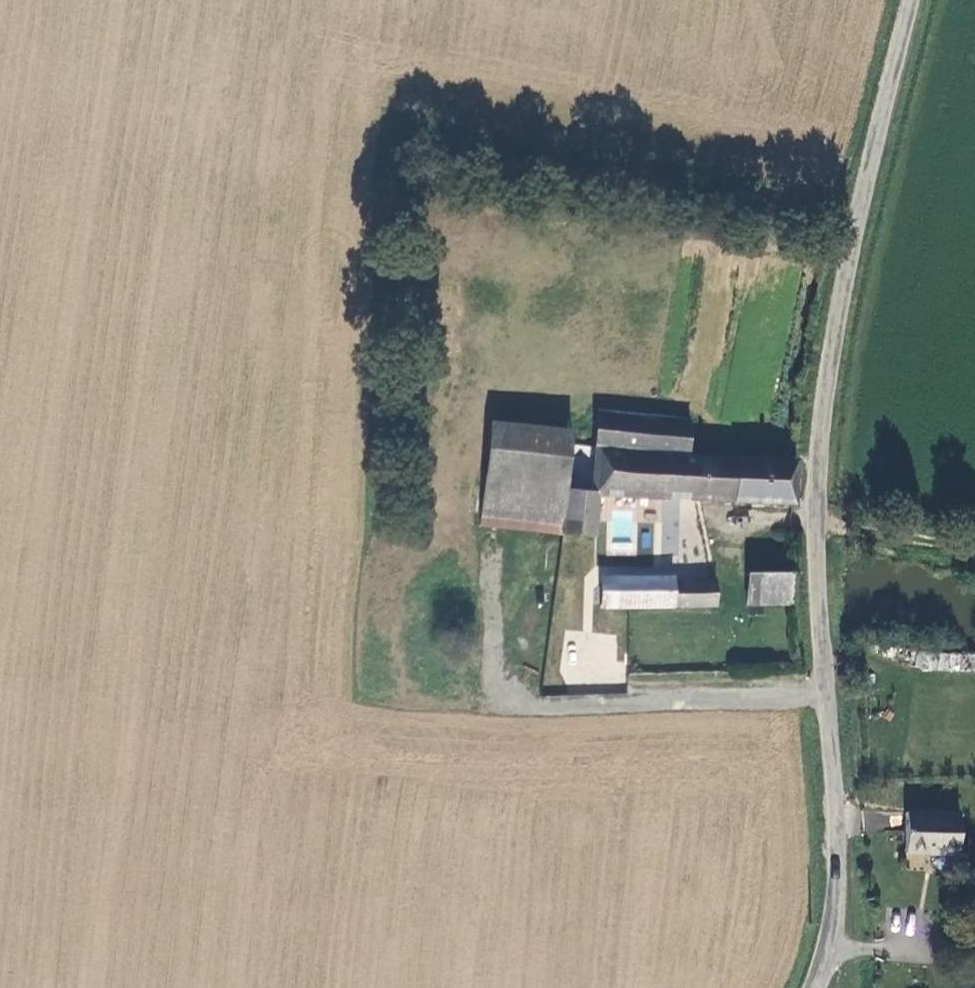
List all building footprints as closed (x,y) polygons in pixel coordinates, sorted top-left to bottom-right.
[(800,503),(803,457),(690,450),(688,497),(800,503)] [(600,569),(599,607),(719,609),(720,593),(677,592),(677,570),(600,569)] [(797,571),(748,571),(746,605),(795,606),(797,571)] [(915,669),(969,670),(970,654),(916,652),(915,669)] [(960,854),(963,812),(911,808),(908,850),(960,854)]
